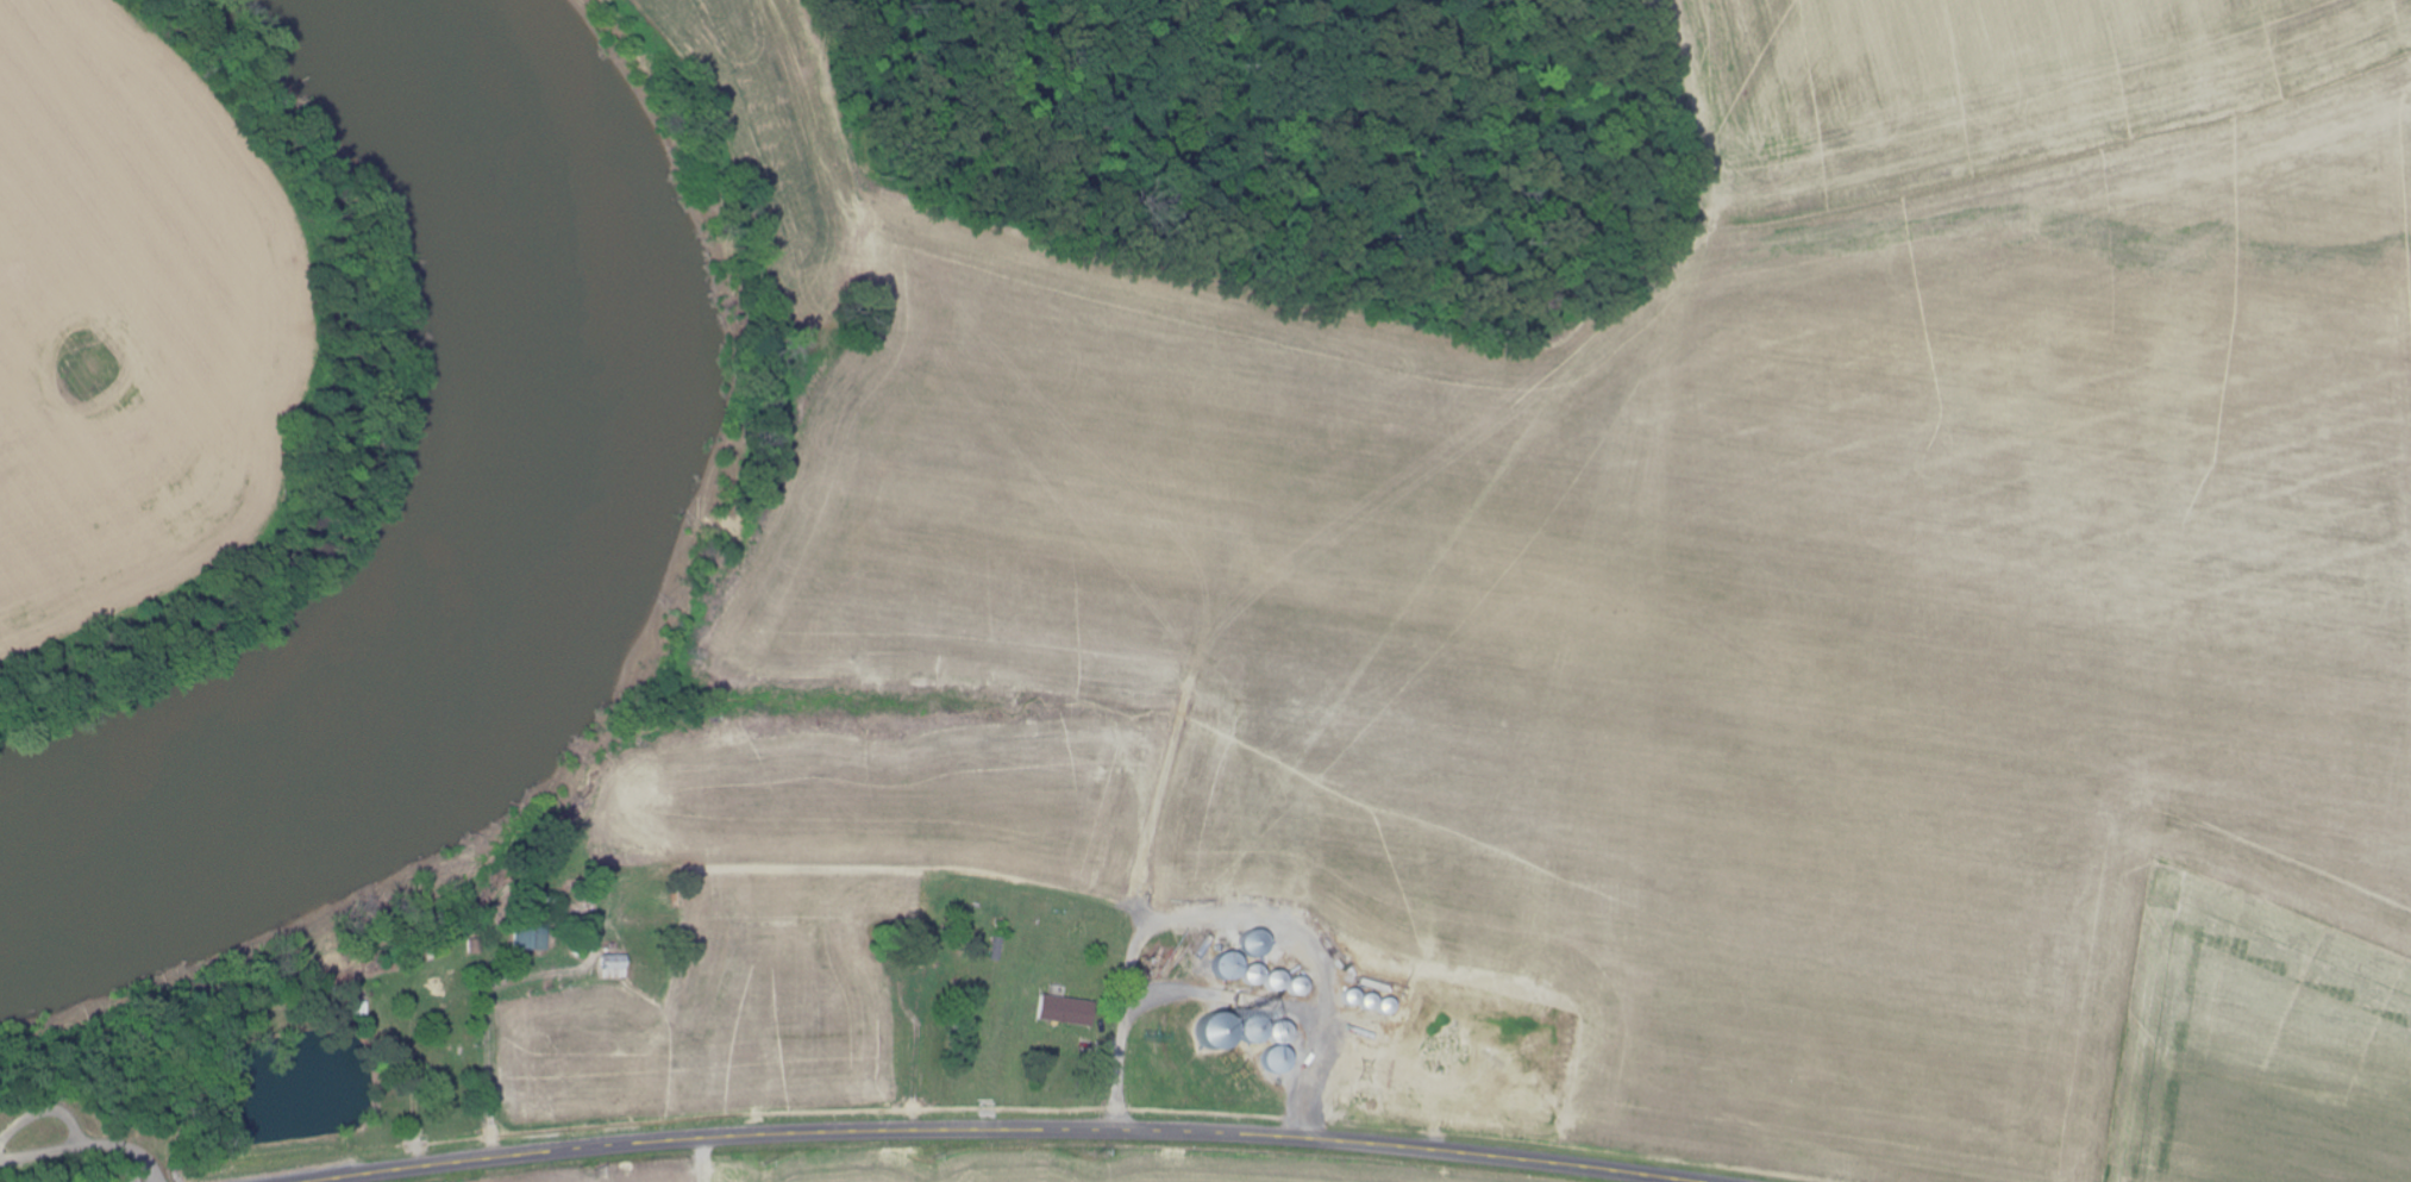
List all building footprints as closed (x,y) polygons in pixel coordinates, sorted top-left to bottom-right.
[(1101,1005),(1047,995),(1043,1019),(1097,1028),(1101,1005)]
